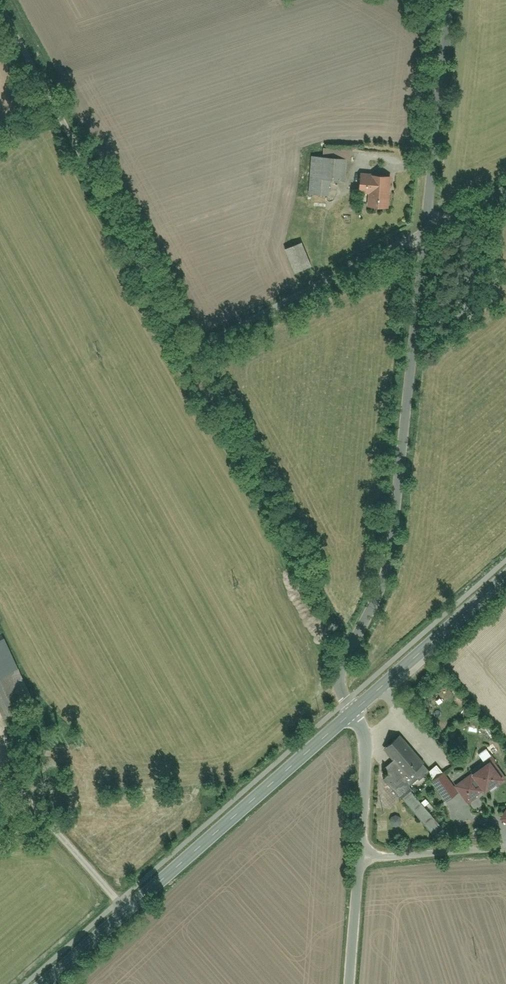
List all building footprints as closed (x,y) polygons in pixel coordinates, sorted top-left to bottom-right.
[(354,152),(341,151),(341,160),(346,160),(353,160),(354,152)] [(331,198),(332,180),(345,181),(346,160),(341,160),(313,158),(311,196),(331,198)] [(371,194),(370,208),(390,210),(392,178),(372,176),(372,177),(361,176),(360,193),(371,194)] [(304,244),(287,251),(296,274),(313,267),(304,244)] [(0,679),(0,706),(8,723),(38,708),(19,670),(0,679)] [(386,750),(396,762),(381,774),(403,801),(405,800),(437,837),(450,826),(417,786),(431,774),(424,766),(429,762),(405,734),(386,750)] [(459,787),(474,805),(505,779),(505,778),(492,760),(459,787)] [(435,784),(449,802),(459,793),(439,766),(433,772),(435,784)]
